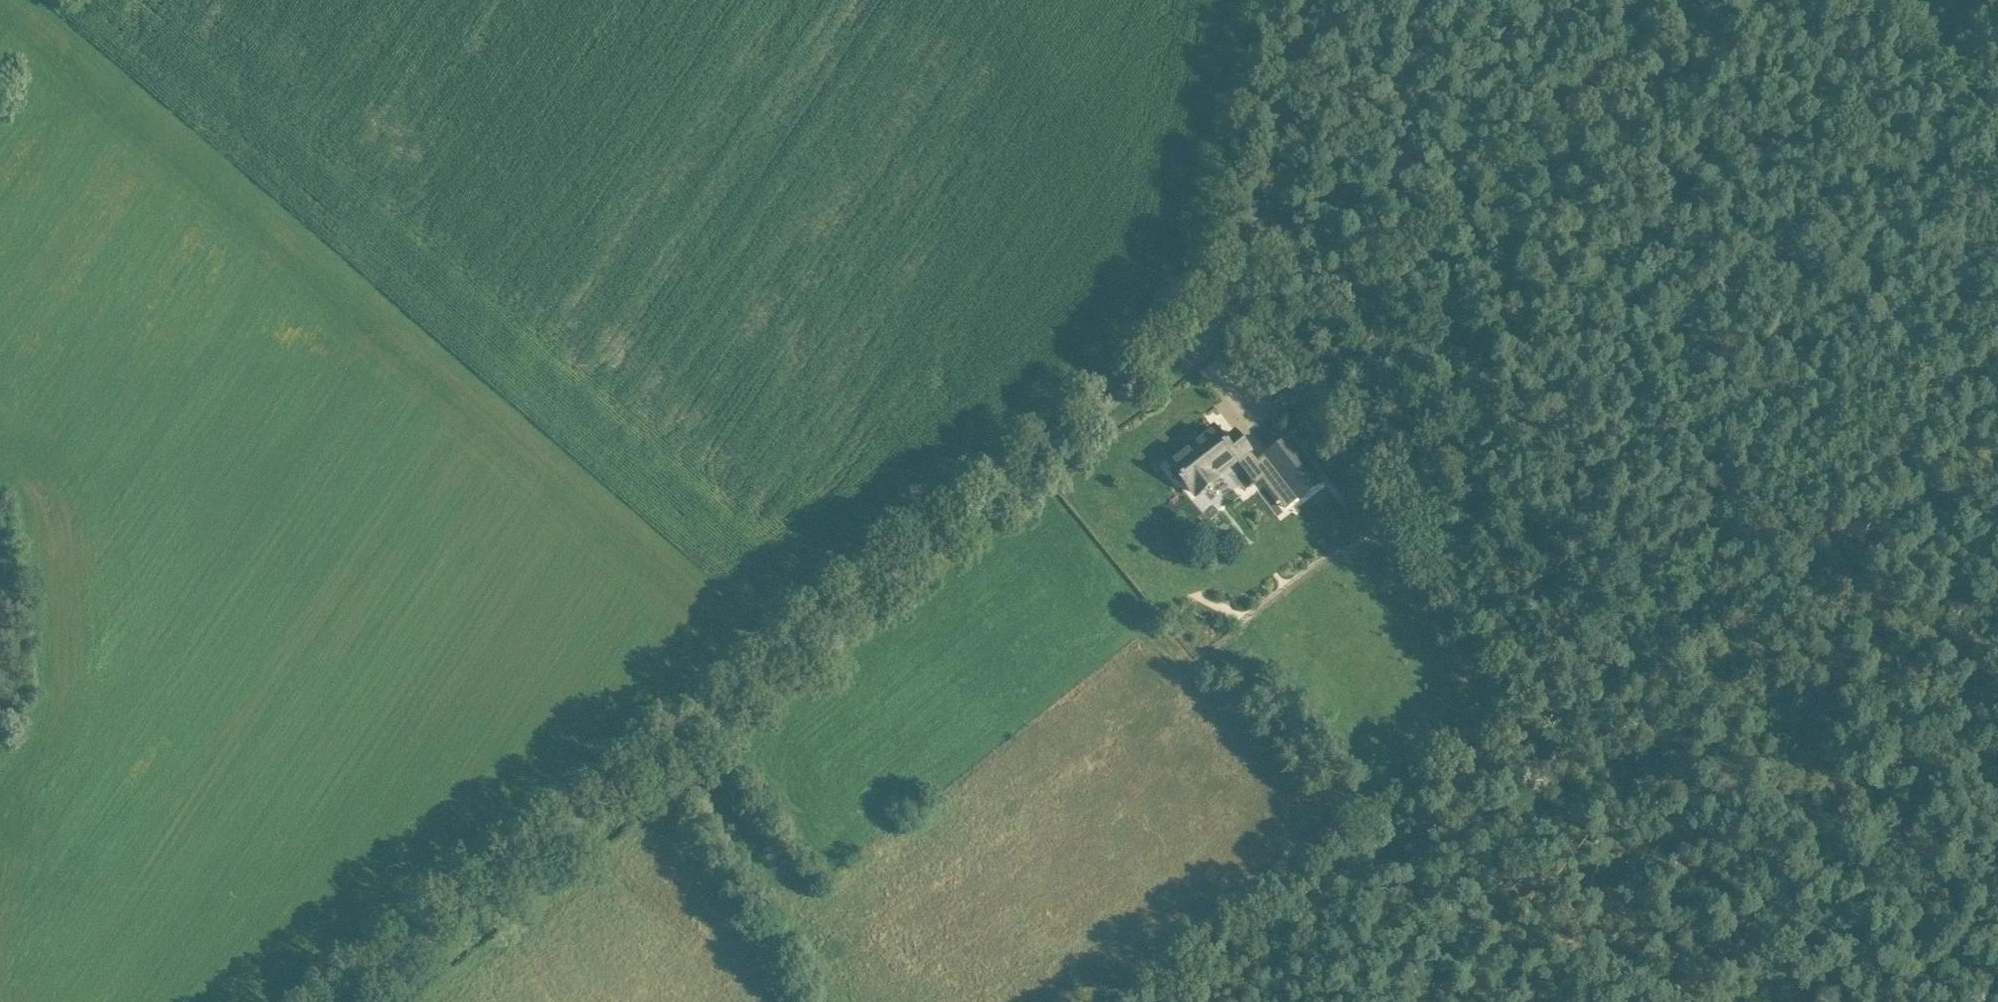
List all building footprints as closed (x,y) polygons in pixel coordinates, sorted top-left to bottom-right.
[(1173,466),(1169,469),(1179,482),(1183,479),(1193,491),(1195,490),(1198,493),(1217,479),(1214,475),(1235,458),(1255,483),(1268,473),(1275,468),(1300,499),(1323,481),(1289,437),(1266,455),(1267,456),(1258,462),(1247,449),(1248,448),(1236,433),(1225,442),(1215,428),(1171,463),(1173,466)]
